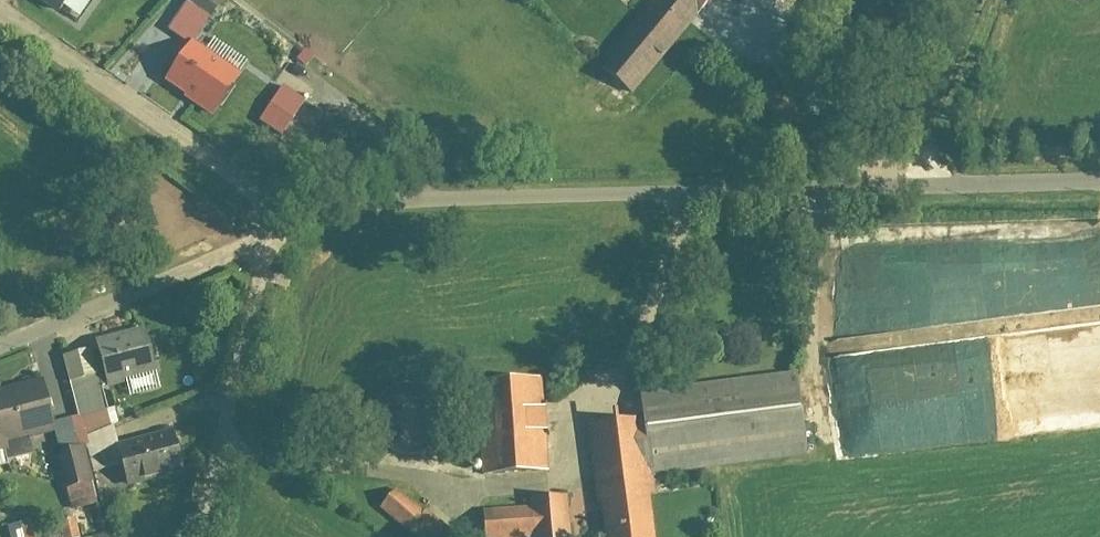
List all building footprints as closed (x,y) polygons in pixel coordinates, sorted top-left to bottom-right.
[(60,19),(75,0),(35,0),(60,19)] [(699,18),(703,21),(721,0),(660,0),(604,69),(636,95),(699,18)] [(196,1),(170,38),(192,53),(218,16),(196,1)] [(202,49),(172,90),(215,121),(245,80),(202,49)] [(105,348),(113,390),(161,381),(153,339),(105,348)] [(92,357),(68,363),(98,475),(122,469),(92,357)] [(655,479),(656,483),(817,464),(807,381),(646,400),(648,424),(630,427),(630,429),(590,434),(602,536),(655,536),(648,480),(655,479)] [(547,385),(479,387),(483,476),(550,473),(547,385)] [(374,417),(372,426),(376,442),(392,459),(410,465),(431,460),(447,442),(451,424),(446,408),(434,394),(418,388),(400,389),(381,402),(374,417)] [(17,461),(14,446),(57,437),(47,390),(0,400),(0,464),(17,461)] [(121,456),(132,493),(185,477),(173,440),(121,456)] [(56,460),(65,497),(98,490),(89,452),(56,460)] [(383,512),(412,536),(453,536),(402,491),(383,512)] [(532,503),(533,512),(487,514),(487,536),(570,536),(569,502),(532,503)] [(64,536),(79,536),(76,524),(62,527),(64,536)] [(19,534),(20,536),(44,536),(41,528),(19,534)]
